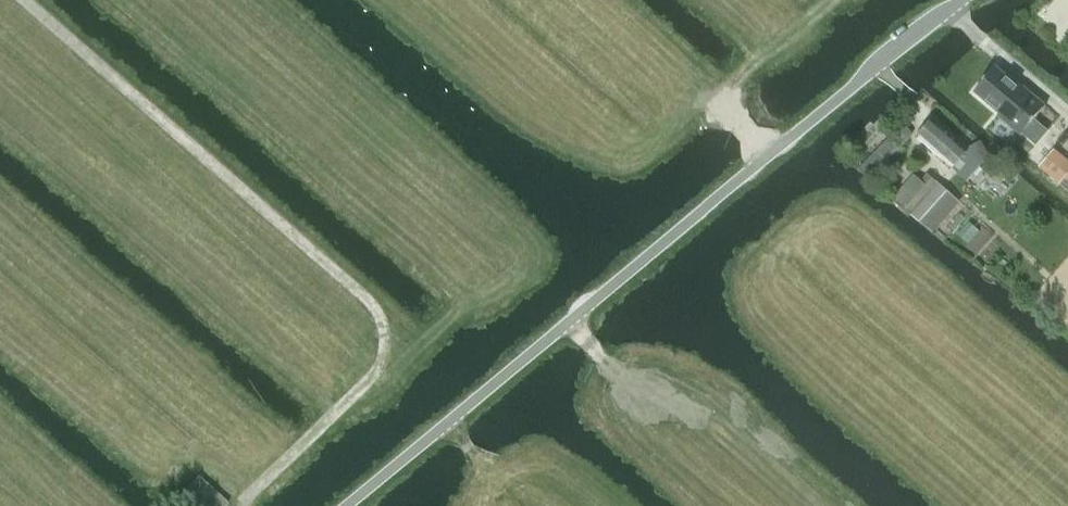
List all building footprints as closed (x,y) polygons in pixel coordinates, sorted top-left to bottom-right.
[(997,65),(975,91),(1001,114),(999,116),(1020,133),(1021,134),(1023,132),(1035,143),(1046,131),(1033,120),(1045,106),(997,65)] [(933,119),(917,137),(942,159),(952,168),(967,181),(981,164),(992,157),(988,151),(982,141),(981,141),(970,147),(967,150),(958,141),(933,119)] [(900,147),(890,138),(859,170),(870,179),(900,147)] [(1039,167),(1059,184),(1067,172),(1067,161),(1061,154),(1054,149),(1040,166),(1039,167)] [(919,179),(897,203),(920,223),(948,190),(942,186),(929,174),(922,182),(919,179)] [(197,477),(174,502),(178,505),(224,505),(226,503),(197,477)]
